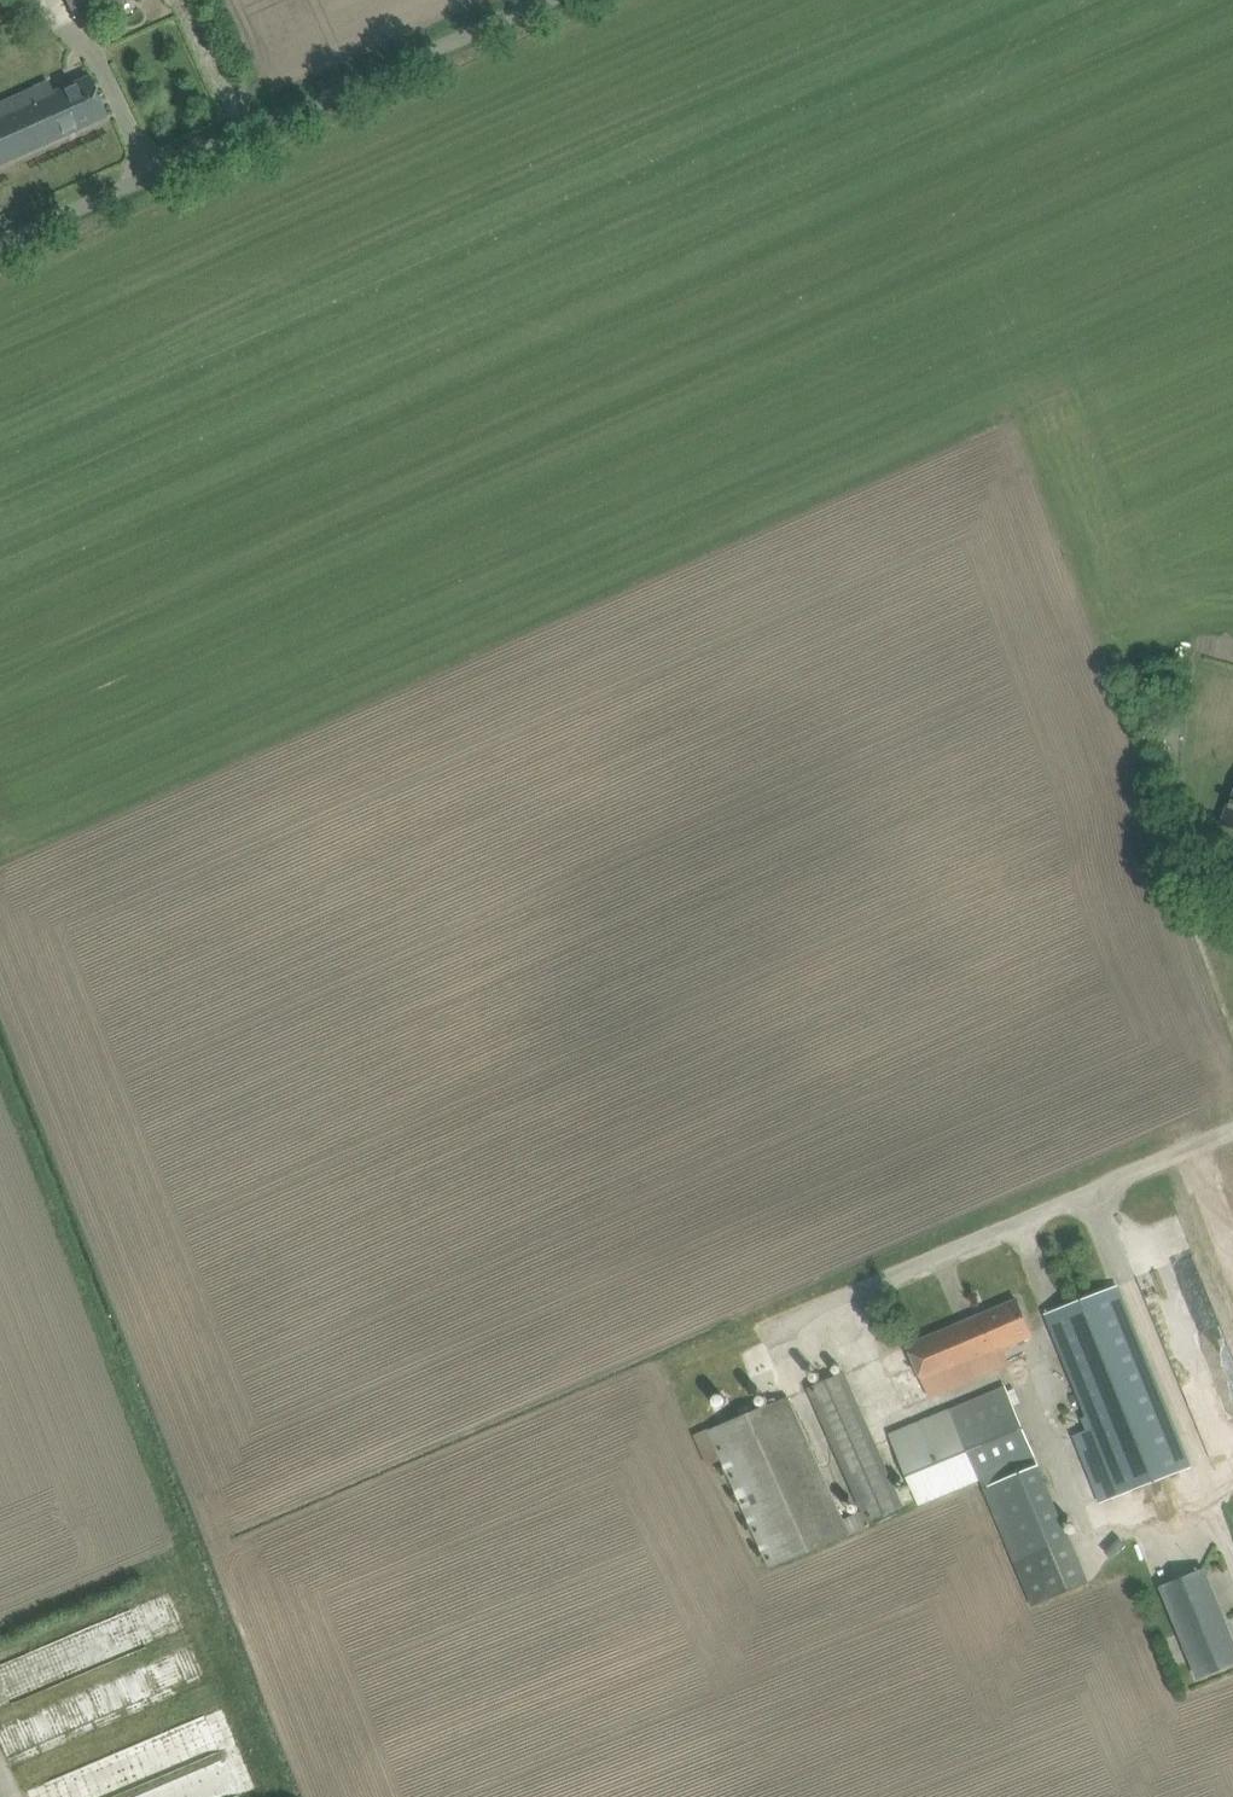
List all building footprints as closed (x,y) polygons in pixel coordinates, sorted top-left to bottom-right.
[(77,19),(120,0),(69,0),(77,19)] [(0,104),(0,164),(109,115),(91,76),(54,92),(50,82),(0,104)] [(1232,805),(1230,804),(1223,823),(1232,827),(1232,803),(1232,805)] [(1205,1320),(1217,1316),(1194,1257),(1141,1277),(1167,1346),(1209,1331),(1205,1320)] [(1047,1313),(1055,1335),(1087,1416),(1082,1418),(1086,1430),(1074,1435),(1099,1501),(1170,1475),(1193,1466),(1119,1285),(1047,1313)] [(1018,1298),(909,1344),(931,1396),(1009,1362),(1003,1348),(1034,1335),(1018,1298)] [(842,1520),(799,1418),(790,1396),(710,1429),(769,1568),(869,1525),(867,1519),(902,1504),(846,1372),(810,1387),(863,1511),(842,1520)] [(893,1432),(921,1501),(981,1476),(1015,1560),(1068,1538),(1006,1385),(893,1432)] [(1205,1569),(1164,1585),(1200,1676),(1232,1663),(1232,1637),(1205,1569)] [(77,1796),(101,1796),(151,1775),(137,1743),(67,1774),(77,1796)]
